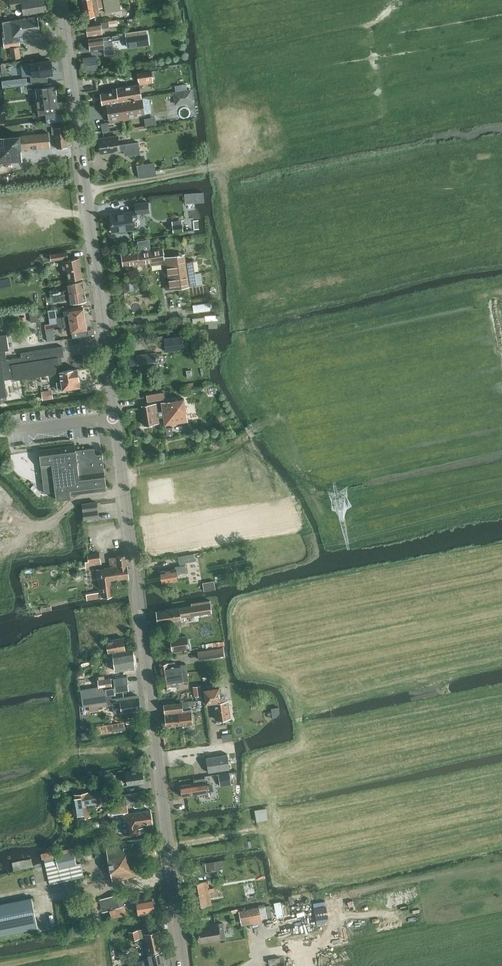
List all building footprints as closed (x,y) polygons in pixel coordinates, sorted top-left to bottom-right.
[(23,7),(24,14),(44,11),(43,0),(10,0),(12,9),(23,7)] [(102,0),(82,0),(85,18),(100,15),(99,9),(103,8),(102,0)] [(111,12),(112,20),(117,19),(128,18),(133,17),(133,11),(123,12),(123,10),(111,12)] [(5,37),(3,37),(4,47),(20,45),(19,35),(40,32),(38,16),(3,21),(5,37)] [(139,17),(133,17),(128,18),(129,25),(140,23),(139,17)] [(117,19),(112,20),(108,21),(86,24),(88,35),(103,33),(102,27),(118,24),(117,19)] [(147,29),(125,32),(127,45),(149,42),(147,29)] [(110,36),(88,39),(89,42),(90,50),(104,48),(105,54),(114,53),(112,40),(120,39),(119,33),(117,34),(110,35),(110,36)] [(21,57),(19,46),(10,48),(12,58),(21,57)] [(32,63),(33,69),(35,83),(48,81),(47,74),(53,73),(51,60),(38,62),(38,63),(32,63)] [(137,73),(139,81),(153,79),(152,70),(137,73)] [(102,104),(107,103),(142,98),(140,84),(116,88),(117,91),(101,93),(102,104)] [(39,115),(46,114),(63,112),(62,101),(57,102),(55,86),(36,88),(37,98),(36,99),(39,115)] [(189,89),(183,91),(174,92),(176,101),(191,98),(189,89)] [(107,103),(110,119),(144,113),(142,98),(107,103)] [(57,148),(67,147),(65,122),(63,112),(46,114),(47,125),(52,124),(52,125),(51,125),(52,134),(55,134),(57,148)] [(156,115),(145,117),(147,124),(157,122),(156,115)] [(48,133),(0,136),(0,163),(22,161),(21,149),(49,147),(48,133)] [(101,153),(126,149),(126,155),(140,153),(138,142),(125,144),(125,143),(119,144),(118,135),(99,138),(101,153)] [(142,164),(137,165),(139,178),(156,175),(155,170),(143,172),(142,164)] [(133,229),(132,217),(137,216),(137,213),(149,212),(148,201),(135,203),(136,211),(131,211),(130,211),(130,212),(111,215),(111,214),(110,214),(112,231),(113,231),(132,228),(133,229)] [(172,220),(174,231),(184,230),(182,219),(172,220)] [(138,251),(121,254),(123,266),(139,264),(153,262),(154,264),(162,263),(162,260),(165,260),(165,265),(169,289),(189,286),(197,285),(193,260),(185,262),(185,261),(165,256),(163,248),(151,250),(149,239),(140,241),(141,252),(138,252),(138,251)] [(50,254),(51,260),(68,258),(67,251),(50,254)] [(82,277),(79,258),(62,260),(64,270),(67,270),(69,280),(82,277)] [(63,290),(63,294),(85,291),(83,280),(68,283),(69,289),(63,290)] [(59,295),(54,296),(55,301),(60,301),(60,300),(64,299),(64,298),(70,297),(71,303),(86,301),(85,291),(63,294),(59,295)] [(194,310),(211,309),(210,302),(194,303),(194,310)] [(57,318),(58,323),(85,318),(84,313),(85,312),(85,309),(83,308),(83,307),(68,309),(69,316),(57,318)] [(206,315),(206,323),(221,322),(220,314),(206,315)] [(85,318),(58,323),(58,328),(70,326),(71,332),(87,330),(86,328),(88,327),(87,324),(86,323),(85,318)] [(5,379),(14,378),(14,379),(60,372),(61,372),(60,371),(58,357),(64,356),(63,346),(21,352),(21,357),(7,359),(5,351),(9,350),(7,334),(0,335),(0,397),(7,396),(5,379)] [(184,349),(182,336),(164,338),(165,351),(184,349)] [(129,356),(131,371),(159,367),(157,352),(129,356)] [(74,390),(74,387),(80,386),(78,368),(60,371),(61,372),(60,372),(62,383),(57,383),(58,390),(69,388),(69,391),(74,390)] [(147,395),(148,401),(165,398),(164,392),(147,395)] [(142,405),(145,425),(159,422),(159,417),(164,416),(165,425),(188,421),(184,398),(161,402),(163,410),(158,411),(156,403),(142,405)] [(50,495),(56,494),(56,499),(71,497),(71,493),(107,488),(102,454),(95,454),(94,447),(83,449),(83,451),(76,452),(75,446),(40,450),(39,449),(44,493),(49,492),(50,495)] [(86,518),(87,524),(93,523),(92,518),(98,517),(96,501),(82,503),(84,518),(86,518)] [(89,561),(85,561),(86,566),(101,563),(100,553),(88,554),(89,561)] [(195,560),(194,553),(178,556),(179,563),(195,560)] [(109,567),(98,569),(100,585),(97,585),(97,589),(100,588),(101,592),(93,593),(94,599),(112,596),(110,580),(127,578),(129,576),(125,554),(109,557),(110,563),(108,563),(109,567)] [(162,581),(162,582),(178,580),(177,573),(187,572),(186,564),(175,566),(176,568),(161,571),(161,576),(160,576),(161,581),(162,581)] [(185,606),(179,607),(181,617),(212,612),(210,598),(184,602),(185,606)] [(181,617),(179,607),(156,611),(158,623),(174,620),(175,627),(182,625),(181,617)] [(189,648),(187,636),(171,638),(172,650),(189,648)] [(125,649),(123,637),(106,639),(107,652),(125,649)] [(198,651),(199,659),(224,655),(223,647),(198,651)] [(113,653),(115,670),(135,668),(133,650),(113,653)] [(159,664),(161,676),(187,672),(186,663),(176,665),(175,661),(159,664)] [(187,672),(161,676),(162,687),(178,685),(178,682),(189,680),(187,672)] [(102,706),(113,704),(112,698),(111,695),(116,694),(115,692),(129,690),(127,676),(111,678),(98,680),(99,687),(81,689),(83,706),(102,703),(102,706)] [(213,702),(216,720),(230,718),(228,700),(221,701),(219,686),(204,689),(206,703),(213,702)] [(112,698),(113,704),(113,707),(114,713),(141,709),(139,696),(137,694),(112,698)] [(193,699),(184,700),(184,708),(194,707),(193,699)] [(182,701),(177,702),(180,724),(193,722),(191,709),(183,710),(182,701)] [(180,724),(177,702),(164,704),(165,712),(167,726),(180,724)] [(206,757),(209,772),(230,768),(227,753),(206,757)] [(124,769),(108,772),(109,778),(127,775),(128,784),(144,782),(144,781),(145,779),(144,776),(143,775),(142,770),(132,771),(124,772),(124,769)] [(229,772),(219,773),(220,781),(230,779),(230,777),(229,772)] [(181,785),(182,796),(208,792),(205,778),(194,779),(194,783),(181,785)] [(71,803),(77,802),(79,817),(91,815),(85,781),(70,783),(71,793),(69,793),(71,803)] [(126,794),(127,802),(140,800),(139,792),(126,794)] [(127,804),(112,806),(113,813),(121,812),(122,814),(121,814),(124,834),(127,834),(136,832),(143,831),(142,824),(152,822),(150,810),(127,813),(126,811),(128,811),(127,804)] [(255,809),(254,809),(256,821),(257,821),(267,819),(265,807),(255,809)] [(119,840),(91,845),(93,853),(99,851),(99,850),(107,848),(112,880),(138,875),(136,862),(139,861),(138,856),(156,853),(154,842),(133,846),(132,843),(120,846),(119,840)] [(51,844),(44,851),(46,854),(53,846),(51,844)] [(52,870),(55,882),(70,879),(84,876),(81,863),(77,864),(74,852),(56,856),(49,858),(52,870)] [(223,866),(222,860),(205,863),(206,869),(223,866)] [(191,883),(195,907),(212,905),(210,891),(213,891),(213,887),(209,888),(208,880),(191,883)] [(255,897),(253,882),(253,881),(246,882),(249,898),(255,897)] [(262,881),(253,882),(255,897),(264,896),(262,881)] [(109,910),(124,905),(120,893),(105,897),(101,899),(103,904),(107,903),(109,910)] [(38,927),(32,897),(0,904),(0,934),(38,927)] [(133,907),(137,906),(138,913),(155,911),(153,897),(136,900),(132,901),(133,907)] [(282,900),(274,901),(277,916),(285,915),(282,900)] [(269,904),(249,909),(252,922),(261,920),(261,918),(272,916),(269,904)] [(124,905),(109,910),(112,918),(127,914),(124,905)] [(252,922),(249,909),(239,911),(242,924),(252,922)] [(227,936),(223,921),(218,923),(223,937),(227,936)] [(198,927),(200,942),(220,938),(218,923),(198,927)] [(144,945),(146,945),(148,952),(163,949),(159,930),(154,931),(153,926),(129,931),(131,939),(145,937),(145,940),(143,941),(144,945)] [(136,965),(137,965),(165,960),(163,951),(148,954),(149,960),(143,962),(142,960),(135,961),(136,965)]
